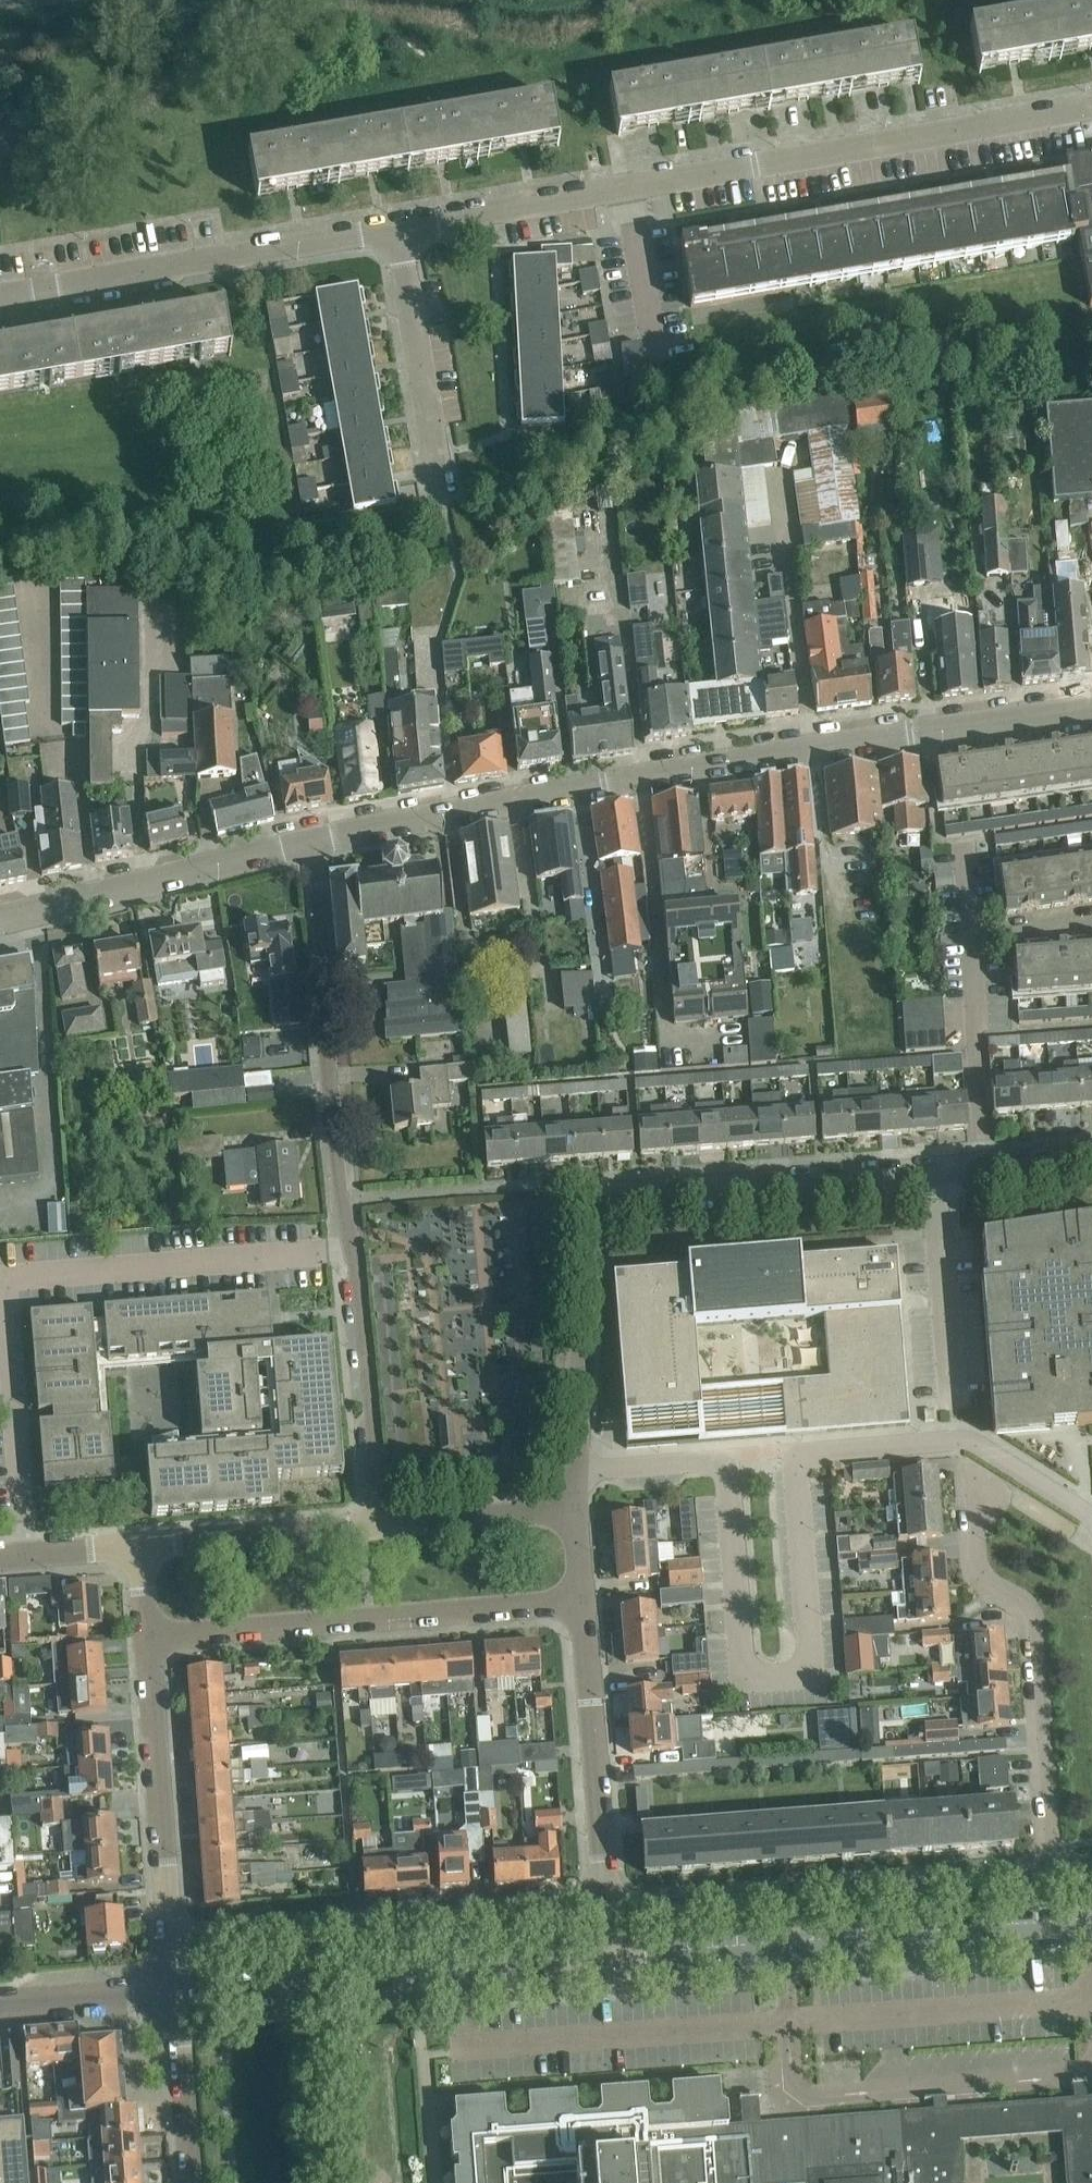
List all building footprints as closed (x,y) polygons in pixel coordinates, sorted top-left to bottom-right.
[(1047,14),(1054,55),(1091,48),(1091,6),(1047,14)] [(972,24),(970,25),(973,39),(978,70),(979,70),(980,72),(981,72),(980,67),(1054,55),(1047,14),(973,27),(972,24)] [(918,83),(920,83),(919,80),(920,80),(913,35),(911,35),(911,37),(836,50),(843,91),(917,78),(918,83)] [(843,91),(836,50),(761,63),(768,104),(843,91)] [(768,104),(761,63),(686,76),(693,117),(768,104)] [(693,117),(686,76),(612,89),(611,87),(609,87),(617,133),(618,132),(619,135),(620,135),(619,130),(693,117)] [(557,146),(559,146),(558,143),(559,143),(552,98),(550,98),(550,100),(475,113),(483,154),(557,141),(557,146)] [(10,107),(0,109),(0,121),(10,107)] [(483,154),(475,113),(400,126),(407,167),(483,154)] [(407,167),(400,126),(325,139),(332,180),(407,167)] [(332,180),(325,139),(251,152),(250,150),(248,150),(256,195),(257,195),(258,198),(259,198),(259,193),(286,188),(332,180)] [(705,240),(680,244),(691,307),(794,289),(795,289),(794,280),(808,278),(810,286),(811,286),(811,285),(826,283),(825,275),(839,272),(841,281),(842,280),(857,277),(855,269),(870,267),(871,275),(873,275),(873,274),(888,272),(886,264),(901,261),(902,270),(904,270),(904,269),(919,266),(917,259),(932,256),(933,264),(935,264),(950,261),(948,253),(963,251),(964,259),(965,259),(965,258),(980,256),(979,248),(994,245),(995,254),(996,253),(1011,250),(1010,242),(1025,240),(1026,248),(1027,248),(1042,245),(1041,237),(1055,235),(1057,243),(1058,243),(1058,242),(1070,240),(1071,241),(1072,241),(1073,240),(1072,236),(1078,235),(1090,305),(1091,305),(1091,156),(1082,158),(1065,161),(1069,184),(706,247),(705,240)] [(514,291),(556,288),(555,268),(573,267),(572,247),(541,248),(542,260),(513,262),(514,291)] [(596,269),(579,272),(581,283),(598,280),(596,269)] [(583,294),(600,291),(598,280),(581,283),(583,294)] [(320,323),(362,315),(357,288),(315,296),(320,323)] [(556,288),(514,291),(516,318),(558,316),(556,288)] [(182,319),(147,325),(155,369),(230,356),(231,355),(228,339),(224,312),(223,310),(222,310),(222,308),(220,308),(221,313),(192,318),(182,319)] [(362,315),(320,323),(325,350),(367,342),(362,315)] [(558,316),(516,318),(517,345),(559,343),(558,316)] [(286,318),(269,321),(271,332),(288,329),(286,318)] [(606,322),(588,325),(590,336),(607,333),(606,322)] [(101,333),(72,339),(80,382),(155,369),(147,325),(112,332),(101,333)] [(288,329),(271,332),(273,343),(290,340),(288,329)] [(609,344),(607,333),(590,336),(592,347),(609,344)] [(0,351),(0,369),(5,395),(80,382),(72,339),(43,344),(32,346),(0,351)] [(372,369),(367,342),(325,350),(330,377),(372,369)] [(559,343),(517,345),(519,373),(561,370),(559,343)] [(640,343),(621,347),(626,378),(646,375),(640,343)] [(376,396),(372,369),(330,377),(334,404),(376,396)] [(562,398),(561,370),(519,373),(520,400),(562,398)] [(296,372),(279,374),(281,385),(297,382),(296,372)] [(599,390),(617,387),(615,376),(597,379),(599,390)] [(297,382),(281,385),(283,396),(299,393),(297,382)] [(619,398),(617,387),(599,390),(601,401),(619,398)] [(886,391),(854,395),(858,428),(891,424),(886,391)] [(381,423),(376,396),(334,404),(339,431),(381,423)] [(774,407),(768,407),(772,439),(774,439),(808,435),(813,471),(794,474),(802,529),(820,526),(820,528),(854,523),(858,522),(846,418),(843,396),(774,407)] [(563,409),(562,398),(520,400),(522,426),(572,423),(577,419),(577,412),(571,408),(563,409)] [(1046,408),(1052,480),(1054,502),(1068,501),(1086,499),(1091,499),(1091,404),(1046,408)] [(735,427),(739,470),(764,467),(777,465),(774,439),(772,439),(768,407),(734,411),(735,427)] [(381,423),(339,431),(344,458),(386,450),(381,423)] [(305,425),(288,428),(290,439),(307,436),(305,425)] [(687,691),(691,729),(765,719),(765,718),(761,673),(758,650),(753,603),(744,527),(739,470),(735,427),(702,439),(702,440),(706,477),(696,477),(704,556),(705,567),(717,687),(687,691)] [(307,436),(290,439),(292,450),(309,447),(307,436)] [(337,446),(323,448),(325,461),(339,459),(337,446)] [(386,450),(344,458),(349,485),(390,477),(386,450)] [(739,470),(744,527),(770,524),(764,467),(739,470)] [(395,504),(390,477),(349,485),(353,512),(395,504)] [(314,479),(298,482),(299,493),(316,490),(314,479)] [(618,487),(597,489),(600,511),(620,509),(618,487)] [(316,490),(299,493),(301,504),(318,501),(316,490)] [(1086,499),(1068,501),(1070,526),(1088,523),(1086,499)] [(1008,574),(1003,501),(982,502),(987,576),(1008,574)] [(885,519),(899,519),(899,505),(885,505),(885,519)] [(546,519),(554,586),(578,583),(570,516),(546,519)] [(897,522),(884,523),(884,532),(897,532),(897,522)] [(820,526),(802,529),(804,547),(855,540),(854,523),(820,528),(820,526)] [(926,530),(901,533),(906,586),(931,584),(930,582),(926,532),(926,530)] [(705,567),(704,556),(689,557),(690,569),(705,567)] [(1022,556),(1009,557),(1011,589),(1024,588),(1022,556)] [(1059,678),(1091,675),(1091,657),(1088,657),(1082,589),(1078,589),(1076,563),(1055,565),(1057,590),(1050,591),(1054,634),(1059,678)] [(86,567),(60,568),(60,581),(86,581),(86,567)] [(646,580),(633,580),(633,624),(647,624),(646,580)] [(86,581),(60,581),(60,594),(86,594),(86,581)] [(409,581),(374,589),(376,609),(411,607),(409,581)] [(872,583),(860,584),(863,622),(877,621),(875,600),(874,600),(872,583)] [(0,587),(0,601),(16,598),(14,585),(0,587)] [(542,589),(524,591),(531,650),(549,648),(544,606),(542,589)] [(140,717),(139,695),(138,591),(88,592),(88,593),(88,606),(88,619),(88,632),(88,645),(88,658),(89,671),(89,685),(89,698),(89,711),(89,718),(89,724),(89,737),(90,789),(112,789),(112,732),(121,732),(121,717),(140,717)] [(86,594),(60,594),(60,607),(86,607),(86,594)] [(971,603),(955,604),(954,595),(926,598),(928,624),(934,623),(942,697),(977,694),(972,618),(971,603)] [(0,601),(0,614),(17,611),(16,598),(0,601)] [(753,603),(758,650),(771,649),(769,635),(788,633),(784,599),(753,603)] [(841,603),(844,618),(862,615),(860,600),(841,603)] [(835,637),(847,635),(845,618),(833,620),(831,605),(828,603),(802,606),(811,672),(817,712),(845,708),(835,637)] [(1059,678),(1054,634),(1044,635),(1043,628),(1037,628),(1036,605),(1017,607),(1022,685),(1059,681),(1059,678)] [(86,607),(60,607),(60,620),(86,620),(86,607)] [(374,626),(372,607),(356,609),(358,627),(374,626)] [(0,614),(0,627),(19,624),(17,611),(0,614)] [(978,614),(983,693),(1009,690),(1005,628),(992,629),(991,613),(978,614)] [(86,620),(60,620),(61,633),(86,633),(86,620)] [(897,662),(899,701),(915,700),(908,623),(893,624),(894,629),(890,629),(893,662),(897,662)] [(0,627),(0,640),(21,637),(19,624),(0,627)] [(632,628),(644,743),(692,736),(691,734),(691,729),(687,691),(659,695),(650,626),(632,628)] [(897,662),(893,662),(884,663),(881,630),(867,632),(870,665),(874,665),(878,703),(899,701),(897,662)] [(86,633),(61,633),(61,646),(86,646),(86,633)] [(850,654),(847,635),(835,637),(845,708),(871,704),(866,666),(862,666),(860,652),(850,654)] [(0,640),(0,653),(23,650),(21,637),(0,640)] [(598,714),(603,758),(633,753),(619,637),(594,641),(596,654),(603,713),(598,714)] [(502,638),(472,641),(474,659),(489,657),(490,666),(505,664),(502,638)] [(472,641),(445,644),(442,644),(445,674),(467,672),(466,660),(474,659),(472,641)] [(86,646),(61,646),(61,659),(86,659),(86,646)] [(0,653),(0,666),(24,663),(23,650),(0,653)] [(396,650),(381,652),(386,701),(387,717),(386,717),(388,736),(392,735),(397,794),(420,790),(443,786),(435,693),(417,694),(413,695),(412,695),(401,696),(396,650)] [(190,658),(197,754),(197,780),(235,776),(229,655),(190,658)] [(529,703),(539,767),(561,764),(558,742),(549,657),(530,659),(536,702),(529,703)] [(86,659),(61,659),(61,672),(86,672),(86,659)] [(0,666),(0,680),(26,676),(24,663),(0,666)] [(765,673),(761,673),(765,718),(797,714),(793,677),(780,679),(779,671),(776,671),(775,668),(766,669),(765,673)] [(86,672),(61,672),(61,685),(86,685),(86,672)] [(0,680),(0,693),(28,689),(26,676),(0,680)] [(193,722),(191,677),(160,677),(161,723),(187,722),(193,722)] [(86,685),(61,685),(61,698),(86,698),(86,685)] [(0,693),(0,706),(25,703),(30,702),(28,689),(0,693)] [(603,758),(598,714),(580,716),(577,697),(565,698),(569,740),(572,762),(603,758)] [(86,698),(61,698),(61,711),(86,711),(86,698)] [(386,701),(369,704),(371,719),(386,717),(387,717),(386,701)] [(0,706),(0,710),(1,719),(27,716),(25,703),(0,706)] [(539,767),(529,703),(508,706),(517,770),(539,767)] [(86,711),(61,711),(62,724),(73,724),(86,724),(86,711)] [(322,714),(309,716),(312,734),(325,732),(322,714)] [(27,716),(1,719),(3,732),(29,728),(27,716)] [(187,722),(161,723),(162,736),(188,735),(187,722)] [(334,729),(346,802),(382,796),(370,723),(334,729)] [(86,724),(73,724),(73,737),(86,738),(86,724)] [(29,728),(3,732),(5,745),(31,741),(29,728)] [(480,780),(475,745),(474,738),(465,740),(466,746),(450,748),(454,784),(480,780)] [(1091,784),(1091,738),(935,760),(942,806),(1091,784)] [(501,741),(475,745),(480,780),(506,776),(501,741)] [(147,777),(160,776),(159,750),(146,751),(147,777)] [(197,754),(160,757),(163,783),(197,780),(197,754)] [(240,761),(244,795),(252,826),(273,820),(272,815),(257,756),(240,761)] [(299,775),(280,778),(286,813),(305,810),(311,809),(311,808),(332,805),(326,771),(309,758),(300,760),(302,769),(299,774),(299,775)] [(915,804),(927,804),(923,759),(878,763),(882,808),(894,807),(896,834),(907,833),(908,851),(925,850),(924,817),(921,818),(921,811),(915,811),(915,804)] [(875,766),(825,771),(831,836),(882,831),(875,766)] [(784,848),(784,854),(793,854),(797,894),(816,892),(813,851),(806,771),(782,775),(788,847),(784,848)] [(784,854),(784,848),(778,776),(754,779),(761,857),(759,857),(761,877),(761,883),(775,882),(773,856),(784,855),(784,854)] [(708,790),(710,811),(711,822),(756,818),(752,784),(708,790)] [(7,786),(9,817),(31,815),(29,785),(7,786)] [(38,840),(42,872),(83,867),(74,785),(41,789),(43,808),(34,809),(36,823),(34,823),(36,841),(38,840)] [(696,794),(671,797),(676,843),(682,843),(683,859),(688,859),(688,865),(684,865),(684,874),(693,873),(693,879),(705,878),(696,794)] [(210,805),(218,835),(252,826),(244,795),(210,805)] [(676,843),(671,797),(652,799),(660,882),(679,880),(679,879),(685,879),(684,874),(684,865),(688,865),(688,859),(683,859),(682,843),(676,843)] [(89,819),(95,862),(133,857),(125,801),(116,802),(103,817),(89,819)] [(632,802),(591,808),(592,811),(599,862),(613,860),(615,872),(600,874),(611,954),(650,949),(643,885),(634,887),(632,870),(623,871),(621,859),(640,856),(632,802)] [(945,828),(946,837),(1015,827),(1091,816),(1091,806),(945,828)] [(166,816),(142,822),(150,852),(188,842),(180,807),(165,811),(166,816)] [(529,820),(536,881),(560,878),(563,903),(583,901),(572,815),(556,817),(556,816),(544,818),(529,820)] [(995,847),(1017,844),(1091,833),(1091,823),(1016,834),(994,837),(995,847)] [(518,911),(507,824),(461,833),(471,917),(518,911)] [(1,843),(0,835),(0,887),(27,881),(17,839),(1,843)] [(384,872),(354,876),(360,925),(381,922),(401,920),(402,919),(404,929),(414,927),(413,918),(423,917),(443,914),(442,913),(437,865),(420,867),(420,861),(408,862),(407,854),(408,854),(407,852),(406,853),(399,848),(399,847),(398,846),(397,847),(389,848),(388,847),(387,848),(387,849),(382,856),(381,856),(380,858),(382,858),(383,866),(382,867),(383,868),(384,868),(384,872)] [(931,850),(920,851),(922,875),(933,874),(931,850)] [(761,883),(761,877),(744,878),(742,851),(723,853),(726,880),(746,879),(746,888),(754,893),(762,893),(761,883)] [(1005,914),(1091,902),(1091,854),(999,868),(1005,914)] [(693,873),(684,874),(685,879),(679,879),(679,880),(660,882),(674,1024),(746,1017),(736,904),(707,907),(706,898),(705,878),(693,879),(693,873)] [(354,876),(329,880),(338,967),(365,963),(363,948),(384,945),(381,922),(360,925),(354,876)] [(451,911),(442,913),(443,914),(423,917),(431,981),(386,987),(386,988),(388,988),(390,1004),(385,1004),(385,1005),(387,1005),(389,1021),(384,1022),(384,1023),(385,1023),(387,1039),(385,1039),(386,1041),(464,1035),(458,978),(457,978),(451,911)] [(268,962),(272,989),(276,1027),(303,1024),(298,976),(294,977),(290,949),(291,949),(288,926),(265,929),(264,922),(245,925),(250,964),(268,962)] [(156,967),(159,985),(199,979),(201,987),(226,983),(224,971),(223,964),(219,943),(201,946),(199,932),(149,940),(153,962),(154,967),(156,967)] [(782,934),(765,935),(766,948),(783,947),(782,934)] [(136,942),(93,949),(97,971),(98,981),(141,974),(139,964),(136,942)] [(1017,995),(1091,989),(1091,943),(1013,949),(1017,995)] [(793,947),(770,949),(772,971),(795,969),(793,947)] [(86,995),(81,967),(83,967),(80,951),(53,956),(56,971),(58,971),(63,999),(86,995)] [(39,1176),(29,1075),(38,1074),(34,992),(29,960),(0,965),(0,1180),(39,1176)] [(518,964),(496,966),(507,1058),(528,1055),(518,964)] [(592,969),(561,973),(565,1008),(596,1005),(593,985),(592,969)] [(150,982),(133,985),(140,1025),(157,1022),(150,982)] [(903,1020),(943,1017),(942,999),(902,1002),(903,1020)] [(1018,1014),(1019,1023),(1091,1018),(1091,1008),(1018,1014)] [(100,1009),(63,1015),(66,1037),(103,1031),(100,1009)] [(944,1032),(943,1017),(903,1020),(904,1035),(944,1032)] [(773,1036),(772,1020),(747,1023),(751,1065),(776,1063),(773,1036)] [(1074,1032),(1075,1042),(1091,1041),(1091,1031),(1074,1032)] [(944,1032),(904,1035),(906,1052),(946,1049),(944,1032)] [(1075,1042),(1074,1032),(1046,1034),(1046,1045),(1075,1042)] [(1046,1034),(1017,1037),(1018,1047),(1046,1045),(1046,1034)] [(257,1037),(242,1039),(244,1058),(259,1056),(257,1037)] [(1018,1047),(1017,1037),(988,1039),(989,1049),(1018,1047)] [(932,1057),(933,1067),(933,1076),(963,1073),(961,1054),(932,1057)] [(654,1055),(633,1056),(634,1072),(655,1071),(654,1055)] [(933,1067),(932,1057),(903,1059),(903,1069),(933,1067)] [(903,1059),(874,1061),(875,1071),(903,1069),(903,1059)] [(1023,1111),(1020,1064),(1020,1062),(1003,1064),(1004,1080),(992,1081),(994,1114),(1023,1111)] [(1061,1076),(1049,1077),(1052,1109),(1080,1107),(1078,1074),(1077,1062),(1060,1064),(1061,1076)] [(847,1073),(846,1063),(817,1066),(817,1076),(847,1073)] [(1034,1063),(1020,1064),(1023,1111),(1052,1109),(1049,1077),(1035,1078),(1034,1063)] [(615,1064),(602,1065),(603,1076),(616,1075),(615,1064)] [(388,1073),(391,1105),(445,1099),(442,1068),(424,1070),(424,1065),(402,1067),(403,1072),(388,1073)] [(806,1067),(779,1069),(780,1080),(807,1078),(806,1067)] [(198,1095),(196,1075),(189,1075),(189,1070),(178,1071),(178,1077),(172,1077),(174,1098),(191,1096),(198,1095)] [(271,1073),(243,1078),(242,1070),(215,1072),(218,1093),(244,1091),(244,1090),(274,1087),(271,1073)] [(769,1070),(749,1071),(750,1082),(770,1080),(769,1070)] [(749,1071),(721,1074),(722,1084),(750,1082),(749,1071)] [(1078,1074),(1080,1107),(1091,1106),(1091,1073),(1078,1074)] [(721,1074),(693,1076),(693,1086),(722,1084),(721,1074)] [(693,1086),(693,1076),(664,1078),(665,1089),(693,1086)] [(665,1089),(664,1078),(634,1080),(635,1091),(665,1089)] [(597,1083),(598,1094),(625,1092),(624,1081),(597,1083)] [(598,1094),(597,1083),(568,1086),(569,1096),(598,1094)] [(569,1096),(568,1086),(540,1088),(540,1098),(569,1096)] [(540,1098),(540,1088),(510,1090),(511,1101),(540,1098)] [(511,1101),(510,1090),(480,1093),(480,1103),(511,1101)] [(191,1096),(193,1112),(246,1106),(244,1091),(218,1093),(198,1095),(191,1096)] [(936,1099),(938,1131),(967,1129),(964,1097),(936,1099)] [(394,1136),(448,1130),(445,1099),(391,1105),(394,1136)] [(938,1131),(936,1099),(906,1101),(908,1134),(938,1131)] [(908,1134),(906,1101),(878,1103),(881,1136),(908,1134)] [(878,1103),(849,1106),(852,1138),(881,1136),(878,1103)] [(852,1138),(849,1106),(820,1108),(822,1140),(852,1138)] [(782,1111),(784,1143),(814,1141),(811,1109),(782,1111)] [(784,1143),(782,1111),(753,1114),(755,1146),(784,1143)] [(753,1114),(725,1116),(727,1148),(755,1146),(753,1114)] [(727,1148),(725,1116),(696,1118),(698,1150),(727,1148)] [(698,1150),(696,1118),(667,1120),(670,1152),(698,1150)] [(514,1132),(517,1164),(546,1162),(543,1130),(528,1131),(527,1120),(513,1121),(514,1132)] [(670,1152),(667,1120),(638,1123),(640,1155),(670,1152)] [(600,1126),(603,1158),(632,1155),(629,1123),(600,1126)] [(603,1158),(600,1126),(571,1128),(573,1160),(603,1158)] [(571,1128),(543,1130),(546,1162),(573,1160),(571,1128)] [(517,1164),(514,1132),(485,1135),(487,1167),(517,1164)] [(201,1138),(177,1141),(179,1162),(224,1157),(227,1191),(246,1189),(261,1187),(263,1206),(280,1204),(280,1207),(284,1207),(284,1204),(298,1203),(296,1181),(290,1181),(288,1167),(294,1166),(292,1147),(224,1154),(223,1136),(201,1138)] [(998,1430),(1003,1430),(1075,1424),(1076,1425),(1091,1423),(1091,1221),(1091,1220),(1091,1219),(1091,1218),(1049,1225),(1050,1227),(1050,1231),(1017,1236),(1016,1232),(1017,1232),(1016,1230),(982,1235),(985,1272),(986,1272),(988,1298),(993,1298),(995,1322),(990,1323),(992,1357),(998,1357),(1000,1381),(994,1382),(998,1430)] [(694,1326),(823,1316),(828,1379),(780,1383),(785,1436),(909,1425),(895,1254),(800,1262),(799,1252),(686,1261),(687,1271),(613,1278),(624,1418),(701,1412),(694,1326)] [(103,1309),(108,1364),(241,1353),(237,1298),(103,1309)] [(36,1392),(38,1412),(73,1409),(74,1414),(91,1412),(91,1408),(100,1407),(92,1310),(42,1314),(43,1329),(31,1330),(34,1365),(40,1365),(43,1391),(36,1392)] [(321,1344),(271,1349),(279,1445),(146,1456),(151,1516),(172,1515),(171,1509),(198,1506),(198,1513),(231,1510),(231,1504),(257,1502),(258,1508),(278,1506),(276,1481),(331,1476),(330,1463),(342,1462),(339,1423),(333,1424),(331,1397),(337,1396),(334,1358),(322,1359),(321,1344)] [(241,1367),(195,1371),(197,1392),(203,1392),(206,1418),(199,1419),(201,1440),(261,1435),(255,1357),(241,1359),(241,1367)] [(109,1418),(39,1424),(44,1480),(114,1475),(109,1418)] [(442,1450),(454,1449),(452,1419),(439,1420),(442,1450)] [(869,1465),(852,1467),(852,1471),(853,1482),(889,1479),(888,1464),(869,1465)] [(936,1472),(898,1475),(894,1476),(896,1508),(938,1504),(936,1472)] [(938,1504),(896,1508),(899,1540),(941,1537),(938,1504)] [(655,1515),(613,1519),(616,1549),(645,1547),(657,1546),(655,1515)] [(678,1528),(679,1543),(696,1543),(695,1527),(678,1528)] [(872,1535),(836,1539),(838,1556),(858,1554),(869,1553),(895,1551),(894,1538),(873,1539),(872,1535)] [(645,1547),(616,1549),(618,1579),(660,1576),(659,1563),(673,1562),(672,1545),(657,1546),(645,1547)] [(869,1553),(858,1554),(858,1561),(859,1573),(887,1571),(897,1570),(895,1551),(869,1553)] [(921,1560),(901,1562),(901,1563),(902,1575),(904,1591),(915,1590),(945,1588),(942,1559),(921,1560)] [(700,1561),(668,1563),(670,1588),(702,1585),(702,1583),(700,1561)] [(50,1578),(9,1581),(9,1587),(10,1603),(11,1609),(27,1608),(26,1597),(51,1595),(50,1578)] [(702,1588),(660,1592),(661,1609),(703,1605),(703,1604),(702,1590),(702,1588)] [(905,1608),(897,1609),(898,1623),(925,1621),(947,1619),(945,1588),(915,1590),(904,1591),(905,1608)] [(68,1629),(68,1641),(86,1640),(85,1628),(99,1627),(96,1592),(57,1595),(60,1629),(68,1629)] [(643,1607),(621,1609),(623,1632),(655,1629),(653,1606),(643,1607)] [(27,1614),(9,1614),(10,1645),(28,1645),(27,1614)] [(844,1621),(843,1622),(844,1640),(868,1638),(894,1636),(894,1635),(893,1618),(844,1621)] [(655,1629),(623,1632),(625,1663),(658,1660),(656,1641),(665,1641),(664,1629),(655,1630),(655,1629)] [(950,1644),(949,1629),(923,1631),(925,1646),(950,1644)] [(1001,1634),(959,1637),(954,1638),(957,1667),(1003,1664),(1001,1634)] [(868,1638),(844,1640),(846,1666),(847,1674),(847,1675),(871,1673),(868,1638)] [(686,1657),(671,1658),(673,1676),(678,1676),(707,1674),(709,1673),(706,1641),(706,1640),(695,1641),(696,1656),(686,1657)] [(510,1645),(513,1680),(540,1678),(538,1643),(510,1645)] [(513,1680),(510,1645),(483,1647),(486,1682),(513,1680)] [(443,1650),(446,1683),(462,1682),(463,1695),(474,1694),(470,1648),(443,1650)] [(446,1683),(443,1650),(417,1652),(421,1699),(432,1698),(431,1685),(446,1683)] [(70,1683),(103,1680),(101,1651),(68,1653),(70,1683)] [(421,1699),(417,1652),(392,1654),(394,1688),(410,1686),(411,1699),(421,1699)] [(392,1654),(365,1656),(369,1703),(395,1701),(394,1688),(392,1654)] [(369,1703),(365,1656),(339,1659),(341,1692),(358,1691),(359,1704),(369,1703)] [(316,1685),(332,1684),(331,1659),(315,1660),(316,1685)] [(11,1682),(9,1661),(0,1662),(0,1683),(11,1682)] [(1003,1664),(957,1667),(958,1683),(967,1682),(968,1696),(1006,1693),(1003,1664)] [(244,1667),(245,1676),(259,1675),(259,1665),(244,1667)] [(951,1682),(949,1665),(933,1667),(934,1683),(951,1682)] [(190,1697),(224,1694),(222,1679),(235,1678),(235,1667),(188,1671),(190,1697)] [(710,1675),(701,1676),(703,1694),(711,1693),(710,1675)] [(675,1677),(674,1677),(675,1687),(675,1690),(682,1689),(682,1692),(682,1693),(683,1695),(703,1694),(701,1676),(682,1677),(676,1678),(675,1677)] [(70,1683),(71,1694),(59,1695),(60,1715),(105,1712),(103,1680),(70,1683)] [(0,1684),(0,1704),(12,1704),(11,1683),(0,1684)] [(630,1723),(660,1720),(671,1719),(669,1689),(628,1693),(630,1723)] [(1006,1693),(968,1696),(964,1697),(967,1728),(1008,1725),(1006,1693)] [(225,1710),(224,1694),(190,1697),(192,1723),(239,1720),(238,1709),(225,1710)] [(535,1696),(536,1708),(552,1707),(551,1694),(535,1696)] [(318,1718),(332,1717),(330,1696),(316,1697),(318,1718)] [(423,1723),(422,1704),(411,1705),(414,1742),(425,1741),(423,1723)] [(246,1709),(247,1719),(263,1718),(262,1708),(246,1709)] [(847,1710),(817,1712),(820,1752),(850,1749),(847,1710)] [(360,1727),(371,1727),(370,1711),(359,1711),(360,1727)] [(14,1719),(5,1719),(5,1727),(31,1726),(30,1715),(13,1716),(14,1719)] [(263,1729),(263,1718),(247,1719),(248,1730),(263,1729)] [(674,1750),(671,1719),(660,1720),(630,1723),(633,1754),(674,1750)] [(239,1730),(239,1720),(192,1723),(194,1749),(227,1747),(226,1731),(239,1730)] [(929,1725),(930,1744),(963,1742),(962,1722),(929,1725)] [(35,1727),(36,1741),(57,1739),(56,1725),(35,1727)] [(6,1747),(36,1745),(36,1741),(35,1727),(5,1729),(5,1732),(6,1747)] [(80,1767),(109,1765),(107,1735),(66,1738),(67,1754),(79,1753),(80,1767)] [(635,1779),(656,1777),(1006,1751),(1005,1740),(634,1768),(635,1779)] [(714,1742),(681,1744),(683,1762),(716,1760),(714,1742)] [(519,1748),(493,1750),(493,1744),(478,1745),(480,1769),(521,1765),(519,1748)] [(556,1762),(555,1744),(519,1748),(521,1765),(556,1762)] [(227,1747),(194,1749),(196,1776),(242,1772),(242,1762),(229,1763),(227,1747)] [(401,1771),(400,1754),(375,1756),(376,1772),(401,1771)] [(478,1755),(461,1756),(462,1769),(463,1769),(478,1768),(479,1767),(478,1755)] [(1006,1757),(985,1759),(978,1760),(980,1790),(1009,1788),(1006,1757)] [(251,1760),(252,1771),(267,1770),(265,1759),(251,1760)] [(109,1765),(80,1767),(81,1784),(69,1785),(70,1799),(111,1796),(109,1765)] [(919,1787),(917,1765),(902,1767),(904,1788),(919,1787)] [(956,1765),(940,1766),(942,1783),(958,1781),(956,1765)] [(465,1800),(480,1799),(478,1768),(463,1769),(465,1800)] [(267,1780),(267,1770),(252,1771),(253,1781),(267,1780)] [(243,1783),(242,1772),(196,1776),(198,1802),(231,1799),(230,1784),(243,1783)] [(430,1775),(418,1776),(419,1788),(431,1787),(430,1775)] [(638,1821),(649,1820),(646,1789),(636,1790),(638,1821)] [(44,1815),(66,1812),(65,1799),(42,1802),(44,1815)] [(232,1815),(231,1799),(198,1802),(200,1828),(246,1825),(254,1825),(269,1824),(268,1812),(232,1815)] [(681,1873),(683,1873),(932,1853),(934,1853),(934,1852),(1013,1846),(1010,1803),(643,1832),(646,1875),(681,1872),(681,1873)] [(469,1887),(467,1865),(466,1843),(474,1835),(482,1834),(482,1833),(481,1814),(480,1808),(465,1809),(466,1826),(456,1838),(437,1839),(440,1889),(469,1887)] [(67,1825),(66,1812),(44,1815),(45,1827),(67,1825)] [(523,1842),(524,1855),(526,1883),(556,1882),(553,1829),(562,1828),(560,1812),(534,1814),(536,1830),(539,1830),(539,1841),(523,1842)] [(481,1814),(482,1833),(495,1833),(494,1814),(481,1814)] [(86,1853),(116,1851),(113,1820),(71,1823),(74,1854),(86,1853)] [(431,1832),(430,1820),(412,1821),(413,1834),(422,1833),(431,1832)] [(13,1870),(14,1874),(15,1874),(12,1821),(0,1822),(0,1870),(13,1870)] [(269,1824),(254,1825),(255,1834),(269,1833),(269,1824)] [(372,1838),(371,1824),(352,1826),(353,1840),(372,1838)] [(246,1825),(200,1828),(202,1854),(235,1852),(234,1836),(247,1835),(246,1825)] [(427,1889),(423,1848),(422,1833),(413,1834),(413,1835),(392,1837),(394,1863),(396,1892),(427,1889)] [(526,1883),(524,1855),(508,1856),(508,1843),(493,1844),(496,1885),(526,1883)] [(116,1851),(86,1853),(88,1869),(76,1870),(77,1884),(118,1881),(116,1851)] [(235,1852),(202,1854),(204,1880),(274,1875),(273,1864),(249,1866),(236,1867),(235,1852)] [(396,1892),(394,1863),(378,1864),(377,1852),(363,1853),(366,1894),(396,1892)] [(274,1875),(204,1880),(206,1907),(239,1904),(238,1888),(251,1887),(275,1885),(274,1875)] [(60,1885),(37,1887),(38,1899),(68,1896),(68,1885),(60,1885)] [(96,1915),(84,1916),(85,1931),(88,1931),(90,1949),(123,1947),(120,1913),(118,1913),(116,1897),(95,1898),(96,1915)] [(19,1944),(14,1944),(15,1950),(35,1948),(33,1916),(32,1913),(31,1913),(30,1908),(35,1905),(37,1899),(32,1899),(15,1901),(16,1914),(16,1915),(18,1934),(19,1944)] [(14,1944),(18,1944),(18,1934),(16,1915),(0,1916),(0,1945),(14,1944)] [(50,2031),(53,2065),(56,2104),(29,2106),(29,2118),(35,2117),(58,2116),(58,2124),(81,2122),(86,2121),(86,2113),(91,2112),(91,2110),(98,2110),(105,2107),(107,2111),(118,2110),(118,2109),(118,2100),(126,2099),(121,2034),(88,2036),(89,2045),(80,2046),(79,2028),(50,2031)] [(53,2065),(50,2031),(23,2033),(25,2054),(26,2067),(53,2065)] [(19,2066),(17,2033),(0,2035),(0,2046),(4,2091),(21,2090),(19,2066)] [(728,2127),(727,2106),(725,2106),(720,2102),(719,2084),(671,2088),(672,2106),(668,2111),(658,2112),(648,2108),(647,2089),(641,2090),(649,2182),(962,2182),(958,2132),(1062,2124),(1067,2182),(1091,2182),(1091,2099),(1086,2099),(1086,2095),(1074,2096),(1074,2100),(945,2110),(945,2106),(934,2107),(935,2111),(760,2125),(760,2129),(743,2130),(743,2126),(728,2127)] [(641,2090),(599,2093),(601,2112),(597,2116),(581,2118),(577,2114),(575,2095),(528,2099),(529,2117),(525,2122),(510,2123),(505,2119),(504,2101),(454,2104),(455,2123),(452,2128),(450,2128),(452,2161),(457,2160),(458,2172),(453,2172),(454,2182),(536,2182),(535,2176),(578,2173),(578,2182),(649,2182),(641,2090)] [(135,2108),(118,2109),(118,2110),(107,2111),(105,2107),(98,2110),(91,2110),(91,2112),(91,2123),(101,2122),(102,2138),(137,2136),(135,2108)] [(81,2126),(81,2122),(58,2124),(58,2116),(35,2117),(36,2143),(48,2142),(77,2140),(92,2139),(91,2125),(81,2126)] [(0,2120),(0,2182),(29,2182),(23,2118),(0,2120)] [(139,2163),(137,2136),(102,2138),(104,2165),(139,2163)] [(36,2143),(34,2143),(35,2160),(49,2159),(48,2142),(36,2143)] [(104,2165),(106,2182),(141,2182),(139,2163),(104,2165)] [(29,2182),(62,2182),(60,2170),(28,2173),(29,2182)]
